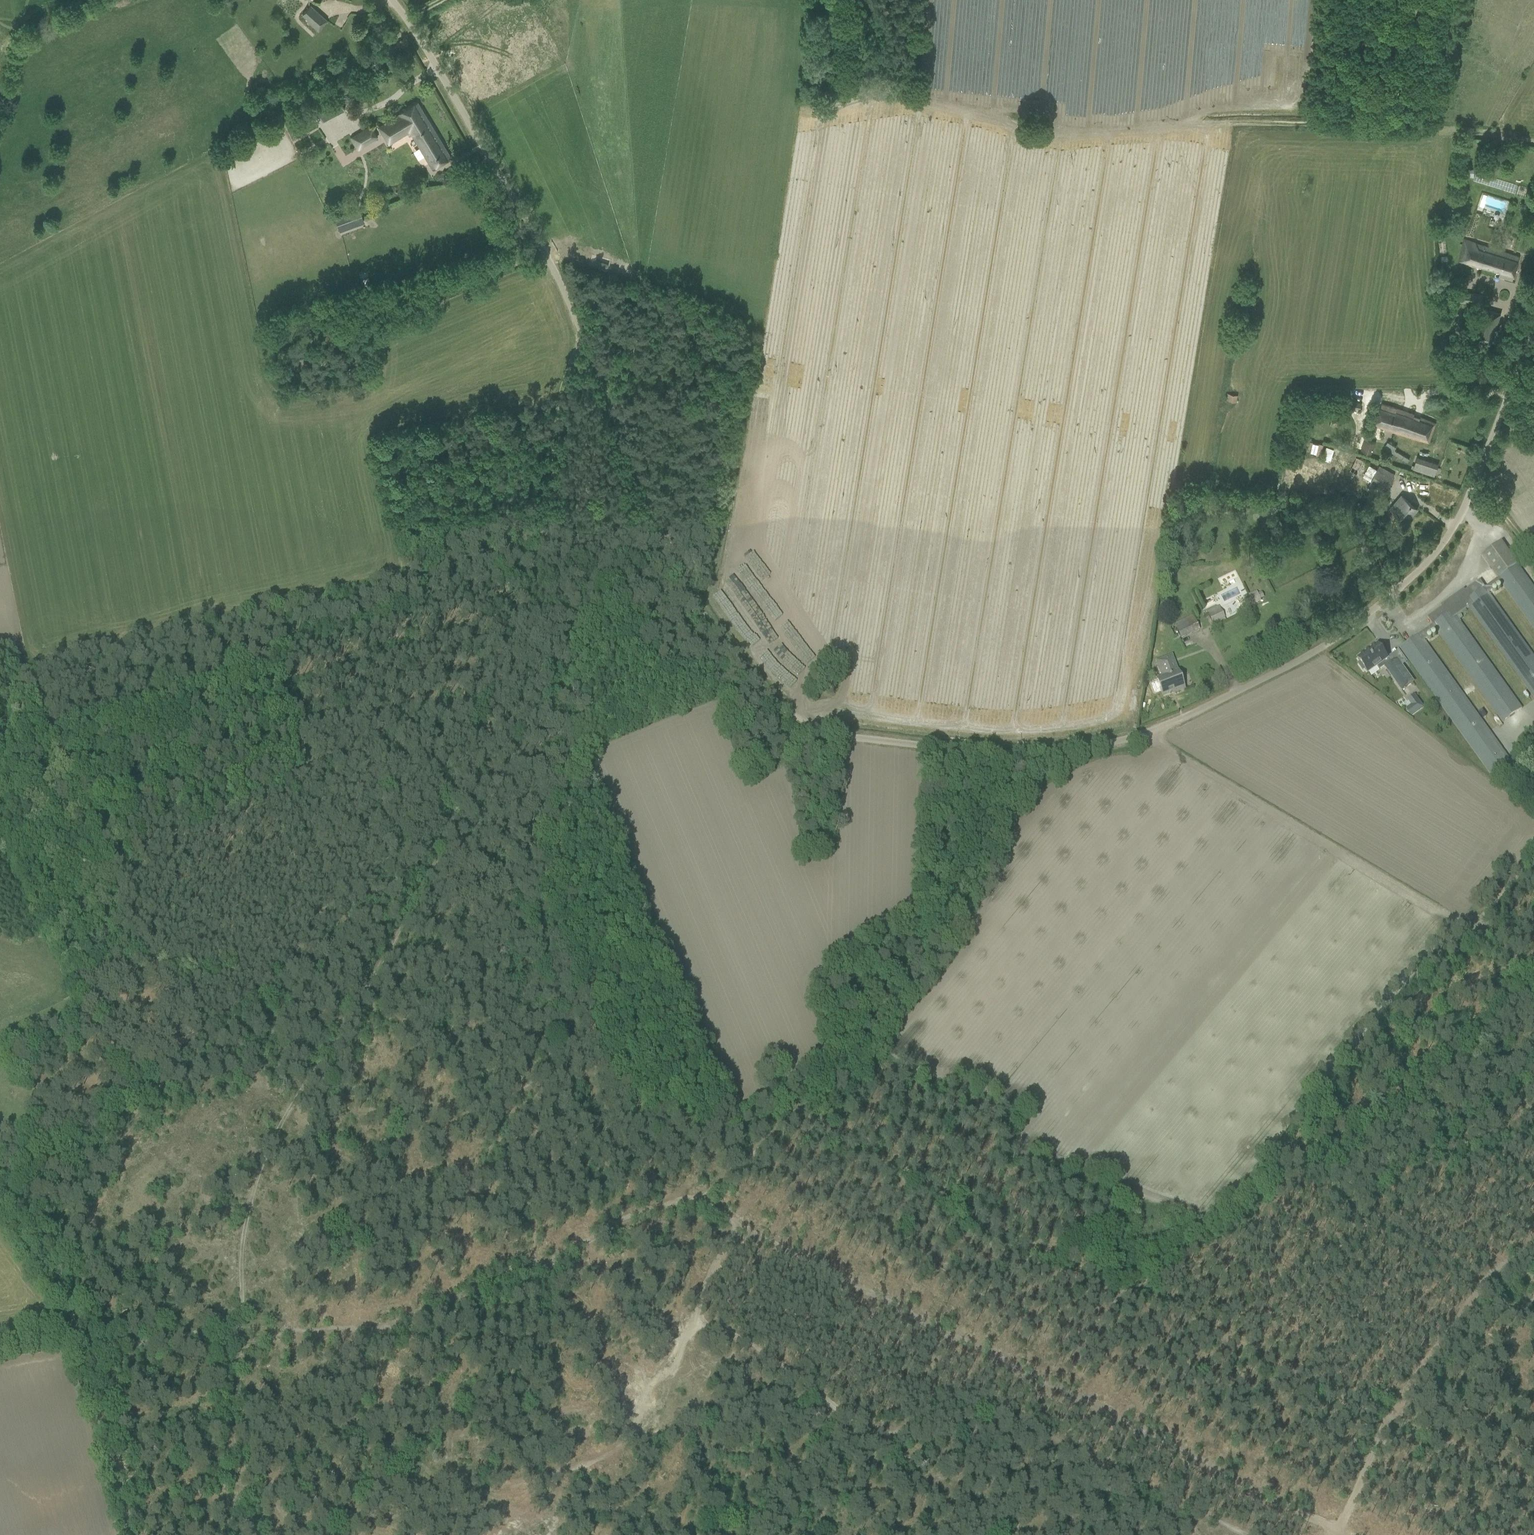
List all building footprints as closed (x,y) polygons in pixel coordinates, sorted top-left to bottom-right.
[(326,21),(309,5),(301,14),(307,20),(306,21),(317,31),(326,21)] [(380,45),(389,55),(395,50),(386,40),(380,45)] [(529,49),(519,55),(527,69),(537,63),(529,49)] [(338,97),(315,108),(321,120),(344,109),(338,97)] [(431,168),(442,162),(450,157),(417,102),(399,113),(400,114),(379,127),(388,142),(408,130),(431,168)] [(351,138),(356,147),(355,147),(357,150),(378,139),(371,126),(351,138)] [(1486,195),(1483,206),(1505,213),(1508,202),(1486,195)] [(362,207),(341,215),(345,226),(366,218),(362,207)] [(1499,276),(1503,277),(1513,280),(1519,256),(1465,241),(1459,261),(1500,273),(1499,276)] [(1458,303),(1483,306),(1484,294),(1460,292),(1458,303)] [(1501,313),(1491,311),(1485,309),(1477,339),(1494,345),(1497,338),(1496,338),(1498,331),(1496,331),(1501,313)] [(1436,423),(1426,420),(1409,414),(1409,413),(1383,404),(1376,425),(1429,443),(1436,423)] [(1301,439),(1298,452),(1306,454),(1307,452),(1311,453),(1313,442),(1301,439)] [(1365,439),(1362,450),(1372,453),(1376,442),(1365,439)] [(1388,441),(1384,447),(1392,452),(1394,449),(1395,446),(1388,441)] [(1327,447),(1323,459),(1330,462),(1333,449),(1327,447)] [(1355,456),(1350,468),(1361,473),(1366,461),(1355,456)] [(1425,473),(1435,476),(1438,466),(1428,463),(1417,459),(1414,467),(1412,466),(1411,469),(1425,473)] [(1395,475),(1379,466),(1377,470),(1369,466),(1363,477),(1386,490),(1395,475)] [(1393,510),(1399,515),(1407,522),(1418,509),(1408,501),(1401,495),(1390,509),(1393,512),(1393,510)] [(1400,648),(1406,656),(1493,778),(1498,774),(1512,764),(1425,642),(1424,640),(1437,631),(1439,633),(1503,722),(1522,708),(1458,619),(1456,616),(1469,607),(1471,610),(1533,697),(1533,656),(1491,596),(1489,593),(1502,583),(1504,586),(1533,629),(1533,587),(1523,572),(1518,565),(1518,564),(1501,541),(1482,556),(1498,578),(1485,587),(1480,580),(1465,591),(1464,589),(1441,606),(1442,607),(1428,618),(1433,625),(1400,648)] [(1256,591),(1243,596),(1247,607),(1260,601),(1259,599),(1263,597),(1261,592),(1257,594),(1256,591)] [(1219,605),(1207,610),(1213,623),(1225,617),(1222,610),(1219,605)] [(1192,615),(1175,624),(1182,638),(1199,630),(1192,615)] [(1378,644),(1377,644),(1357,658),(1361,663),(1359,664),(1363,670),(1365,669),(1368,673),(1378,666),(1380,669),(1384,666),(1386,669),(1402,690),(1413,682),(1401,665),(1395,669),(1378,644)] [(1157,679),(1157,681),(1152,683),(1155,692),(1161,690),(1163,695),(1173,691),(1174,693),(1184,689),(1174,662),(1166,665),(1164,659),(1150,665),(1153,671),(1158,669),(1162,677),(1157,679)] [(1405,709),(1411,717),(1424,706),(1414,694),(1407,700),(1411,705),(1405,709)]
